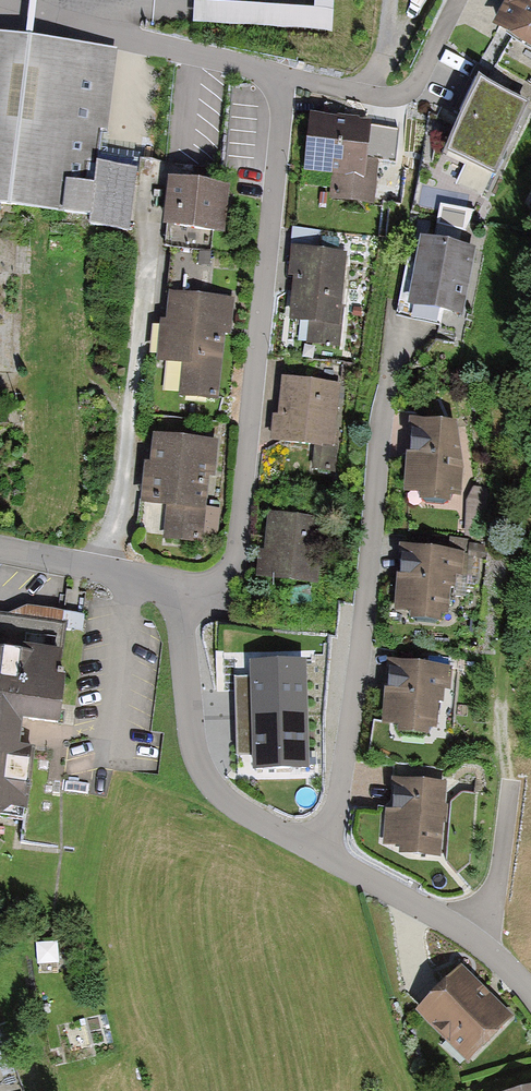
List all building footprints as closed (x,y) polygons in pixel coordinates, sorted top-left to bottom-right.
[(530,48),(530,0),(515,0),(498,29),(530,48)] [(0,33),(0,204),(86,214),(84,226),(129,231),(137,166),(97,161),(112,46),(0,33)] [(530,109),(480,84),(444,153),(495,179),(530,109)] [(372,123),(310,116),(303,167),(334,171),(331,198),(374,203),(377,183),(399,186),(401,168),(381,166),(381,163),(367,161),(372,123)] [(232,187),(168,180),(163,229),(166,229),(164,248),(212,252),(214,232),(227,234),(228,220),(232,187)] [(485,252),(419,240),(413,278),(405,276),(398,315),(440,323),(438,332),(470,338),(485,252)] [(348,252),(290,248),(289,278),(296,279),(293,320),(310,321),(309,343),(342,345),(348,252)] [(23,269),(0,269),(0,368),(22,369),(23,269)] [(167,320),(164,320),(159,360),(183,363),(180,396),(217,401),(225,335),(230,336),(235,300),(170,292),(167,320)] [(336,385),(281,381),(276,441),(312,444),(309,469),(329,470),(336,385)] [(472,429),(408,424),(402,496),(466,501),(472,429)] [(207,442),(151,435),(143,499),(165,501),(161,530),(195,534),(207,442)] [(490,492),(468,492),(467,532),(490,532),(490,492)] [(315,520),(265,517),(262,573),(312,576),(315,520)] [(465,551),(401,548),(397,608),(413,609),(412,621),(440,622),(441,616),(449,617),(450,586),(455,586),(455,577),(464,577),(465,551)] [(22,809),(29,747),(15,745),(18,719),(52,723),(62,626),(4,620),(0,620),(0,806),(22,809)] [(250,650),(237,650),(239,759),(253,758),(250,650)] [(315,663),(254,665),(256,716),(317,714),(315,663)] [(453,668),(387,664),(383,726),(398,726),(398,736),(428,738),(429,728),(437,728),(438,702),(442,702),(443,691),(451,691),(453,668)] [(317,714),(256,716),(257,768),(318,766),(317,714)] [(400,855),(442,857),(447,785),(391,781),(389,809),(384,809),(382,845),(401,846),(400,855)] [(468,1064),(513,1018),(462,968),(416,1015),(468,1064)]
